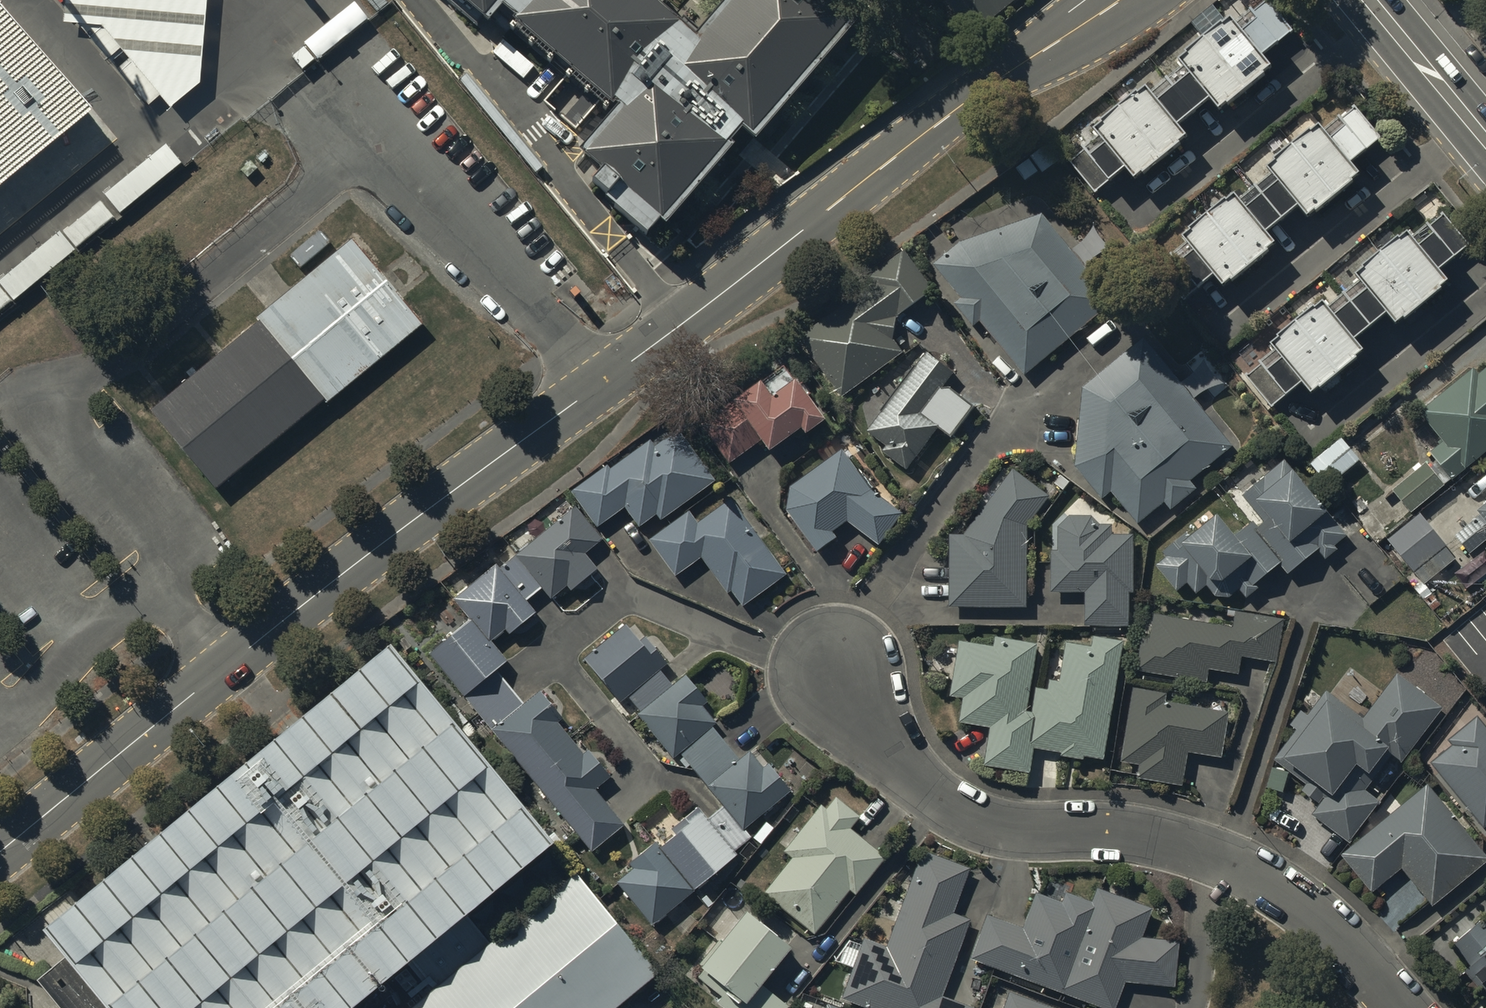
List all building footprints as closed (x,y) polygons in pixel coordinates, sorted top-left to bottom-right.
[(213,0),(72,0),(69,29),(82,30),(151,111),(163,100),(176,116),(206,91),(213,0)] [(356,0),(342,0),(300,35),(302,38),(289,49),(301,63),(314,52),(315,53),(366,12),(356,0)] [(486,26),(502,8),(515,19),(507,28),(548,64),(552,59),(569,73),(564,78),(604,112),(612,103),(617,108),(578,154),(602,174),(591,186),(608,201),(605,204),(645,237),(658,222),(663,226),(729,149),(725,146),(739,130),(752,141),(861,15),(844,0),(730,0),(697,39),(652,0),(456,0),(486,26)] [(973,38),(1020,0),(942,0),(973,38)] [(1227,21),(1176,64),(1179,67),(1147,94),(1145,91),(1135,100),(1133,98),(1091,133),(1093,136),(1080,148),(1083,152),(1069,163),(1094,193),(1106,183),(1107,185),(1121,173),(1131,185),(1184,140),(1175,130),(1207,103),(1216,114),(1225,107),(1226,109),(1264,77),(1263,76),(1269,71),(1260,60),(1276,46),(1274,43),(1291,29),(1266,0),(1264,0),(1248,14),(1247,13),(1231,26),(1227,21)] [(0,11),(0,225),(105,142),(0,11)] [(1236,200),(1233,197),(1225,204),(1223,202),(1180,239),(1191,251),(1175,265),(1196,289),(1210,277),(1220,290),(1229,282),(1230,283),(1267,252),(1266,250),(1272,245),(1264,235),(1296,208),(1305,220),(1312,214),(1314,215),(1351,183),(1350,182),(1357,175),(1349,165),(1365,151),(1363,149),(1379,136),(1354,106),(1339,119),(1338,117),(1321,131),(1318,128),(1310,136),(1308,134),(1266,170),(1268,172),(1236,200)] [(208,144),(194,127),(164,153),(178,169),(208,144)] [(173,173),(158,156),(109,198),(124,214),(173,173)] [(116,221),(102,203),(64,234),(77,251),(116,221)] [(1419,224),(1405,236),(1352,280),(1355,284),(1324,310),(1319,303),(1266,347),(1277,360),(1260,375),(1284,403),(1298,392),(1306,402),(1361,356),(1351,345),(1382,320),(1391,331),(1445,287),(1435,275),(1452,261),(1450,258),(1466,245),(1439,212),(1421,227),(1419,224)] [(962,244),(933,267),(959,301),(954,305),(974,329),(980,324),(1023,379),(1113,307),(1042,216),(962,244)] [(71,256),(57,239),(6,281),(21,298),(71,256)] [(221,491),(421,323),(353,243),(153,411),(221,491)] [(895,343),(896,319),(933,294),(906,254),(868,280),(872,286),(799,337),(842,399),(905,356),(895,343)] [(0,287),(0,288),(0,315),(14,303),(0,287)] [(1234,447),(1144,338),(1083,391),(1074,469),(1101,502),(1111,494),(1137,526),(1163,504),(1171,514),(1200,490),(1192,481),(1234,447)] [(955,379),(926,357),(868,434),(886,448),(881,454),(909,475),(940,433),(950,441),(976,407),(949,387),(955,379)] [(823,424),(784,367),(699,426),(729,469),(758,449),(764,458),(798,435),(801,439),(823,424)] [(1420,417),(1444,446),(1431,457),(1453,483),(1485,456),(1485,373),(1479,379),(1474,373),(1420,417)] [(607,466),(569,493),(596,530),(624,510),(639,530),(657,517),(660,522),(715,483),(672,424),(609,469),(607,466)] [(1330,488),(1360,463),(1342,441),(1311,465),(1330,488)] [(792,490),(786,514),(817,556),(836,542),(832,537),(847,525),(879,549),(904,517),(873,493),(843,452),(792,490)] [(1258,528),(1253,522),(1234,538),(1218,517),(1195,536),(1190,531),(1161,555),(1164,559),(1156,566),(1179,593),(1187,587),(1197,598),(1206,590),(1214,601),(1230,600),(1239,593),(1247,602),(1259,592),(1256,589),(1279,569),(1288,579),(1317,554),(1324,563),(1337,552),(1334,549),(1351,535),(1334,514),(1329,518),(1276,454),(1234,490),(1253,512),(1257,509),(1267,521),(1258,528)] [(1445,488),(1426,465),(1393,494),(1412,516),(1445,488)] [(1027,529),(1051,500),(1013,472),(966,537),(950,537),(948,611),(1027,612),(1028,551),(1027,529)] [(688,515),(648,544),(674,580),(701,560),(727,596),(730,594),(742,610),(787,578),(731,499),(695,525),(688,515)] [(603,539),(575,505),(514,556),(541,588),(551,600),(568,586),(572,590),(597,569),(585,554),(603,539)] [(1477,515),(1479,518),(1470,525),(1471,527),(1456,540),(1470,557),(1485,544),(1485,508),(1477,515)] [(1456,561),(1420,517),(1388,543),(1424,587),(1456,561)] [(1093,519),(1069,518),(1057,530),(1058,552),(1050,552),(1050,594),(1084,594),(1085,629),(1129,628),(1129,596),(1134,596),(1134,537),(1113,537),(1113,526),(1100,526),(1093,519)] [(541,588),(514,556),(498,569),(525,601),(541,588)] [(496,566),(455,599),(462,607),(472,619),(491,642),(505,630),(509,635),(535,613),(525,601),(498,569),(496,566)] [(462,607),(442,623),(452,636),(472,619),(462,607)] [(1233,628),(1154,616),(1149,641),(1142,640),(1136,673),(1209,685),(1211,672),(1237,676),(1240,659),(1277,666),(1285,622),(1238,614),(1234,620),(1233,628)] [(491,642),(472,619),(452,636),(429,654),(463,696),(496,669),(506,661),(491,642)] [(623,620),(578,657),(619,706),(626,700),(635,711),(632,713),(673,761),(680,755),(742,829),(789,790),(768,764),(763,769),(750,753),(740,761),(711,727),(714,724),(697,703),(703,698),(682,675),(672,683),(659,668),(668,660),(644,632),(637,637),(623,620)] [(1104,764),(1123,643),(1094,639),(1092,648),(1065,644),(1059,685),(1050,683),(1048,691),(1035,689),(1031,714),(1028,713),(1037,647),(996,641),(995,651),(959,646),(951,701),(964,703),(961,724),(991,728),(985,768),(1032,775),(1035,752),(1061,756),(1060,761),(1084,764),(1084,761),(1104,764)] [(391,651),(47,934),(108,1007),(358,1007),(554,848),(391,651)] [(523,703),(496,669),(463,696),(491,730),(523,703)] [(1290,728),(1295,732),(1274,762),(1305,784),(1299,792),(1319,807),(1311,818),(1350,846),(1381,802),(1368,792),(1392,758),(1402,765),(1442,710),(1394,676),(1362,720),(1326,694),(1310,717),(1302,711),(1290,728)] [(523,703),(491,730),(593,851),(624,825),(594,790),(611,776),(589,749),(583,754),(558,723),(563,718),(539,690),(523,703)] [(1169,695),(1136,690),(1125,763),(1141,765),(1138,781),(1184,788),(1189,753),(1223,758),(1229,713),(1167,704),(1169,695)] [(1432,764),(1482,827),(1485,824),(1485,724),(1480,717),(1450,741),(1454,747),(1432,764)] [(1427,792),(1343,863),(1374,900),(1403,876),(1433,913),(1485,869),(1485,862),(1427,792)] [(782,854),(790,860),(761,896),(813,937),(847,895),(852,899),(885,858),(851,831),(861,819),(835,799),(826,811),(820,806),(782,854)] [(633,869),(617,882),(653,925),(737,855),(734,851),(749,839),(722,806),(708,818),(698,807),(671,830),(676,836),(660,849),(655,842),(629,864),(633,869)] [(918,852),(886,950),(859,941),(839,1001),(861,1007),(966,1007),(948,1002),(972,926),(953,919),(969,869),(918,852)] [(419,1007),(625,1007),(662,978),(579,877),(419,1007)] [(985,916),(968,962),(1097,1007),(1117,1007),(1125,985),(1175,990),(1180,945),(1141,943),(1151,912),(1094,893),(1091,902),(1036,884),(1021,928),(985,916)] [(790,948),(748,913),(701,970),(728,992),(725,996),(739,1006),(737,1007),(788,1007),(791,1004),(765,985),(790,948)] [(1484,919),(1451,948),(1469,968),(1461,975),(1472,988),(1476,985),(1483,993),(1479,996),(1485,1004),(1485,921),(1484,919)] [(1013,996),(1009,1007),(1047,1007),(1013,996)]
